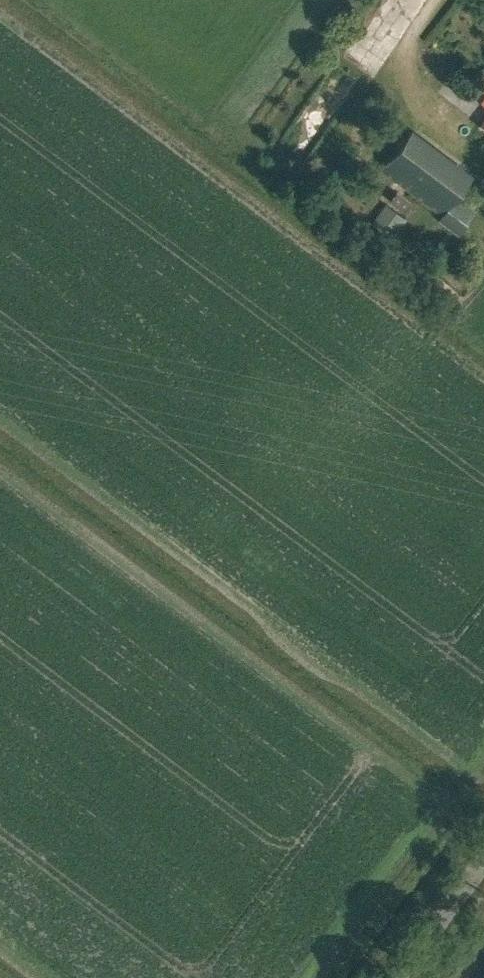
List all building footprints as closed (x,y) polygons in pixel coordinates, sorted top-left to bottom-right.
[(475,85),(483,92),(483,72),(475,85)] [(396,190),(390,198),(405,209),(411,201),(396,190)] [(389,239),(406,218),(387,202),(370,222),(389,239)]
